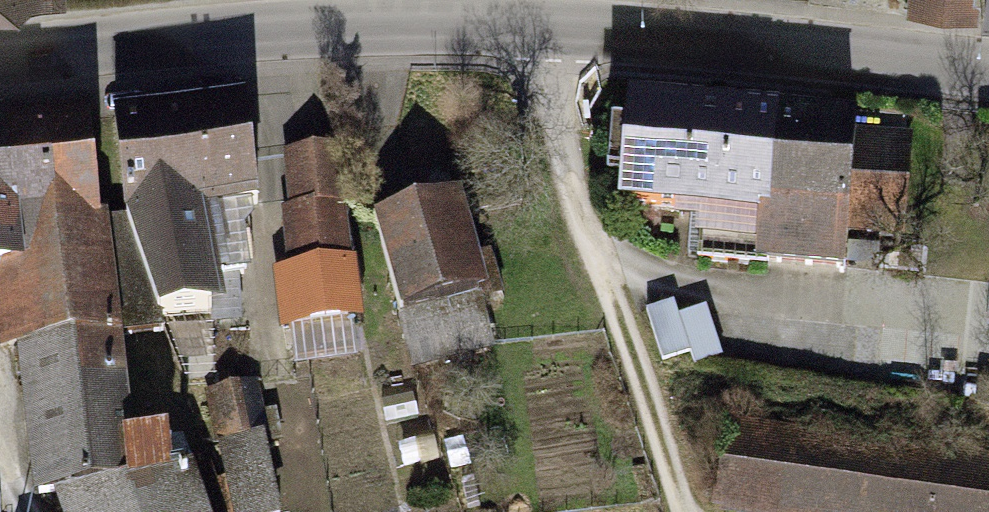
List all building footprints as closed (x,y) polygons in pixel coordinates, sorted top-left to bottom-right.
[(917,14),(975,16),(976,0),(917,0),(917,14)] [(243,106),(115,120),(128,231),(105,234),(116,337),(227,325),(217,228),(256,223),(243,106)] [(917,121),(626,107),(620,221),(759,228),(757,269),(830,273),(833,223),(912,227),(917,121)] [(0,130),(0,286),(3,285),(28,506),(56,503),(125,497),(120,450),(82,123),(0,130)] [(339,156),(291,158),(290,211),(279,211),(295,343),(351,330),(344,228),(354,217),(339,156)] [(459,212),(386,227),(418,375),(491,360),(459,212)] [(724,349),(707,298),(651,316),(668,367),(724,349)] [(214,391),(221,448),(225,448),(234,511),(280,511),(263,384),(214,391)] [(751,434),(741,511),(988,511),(988,463),(751,434)] [(56,503),(59,511),(202,511),(179,444),(120,450),(125,497),(56,503)]
